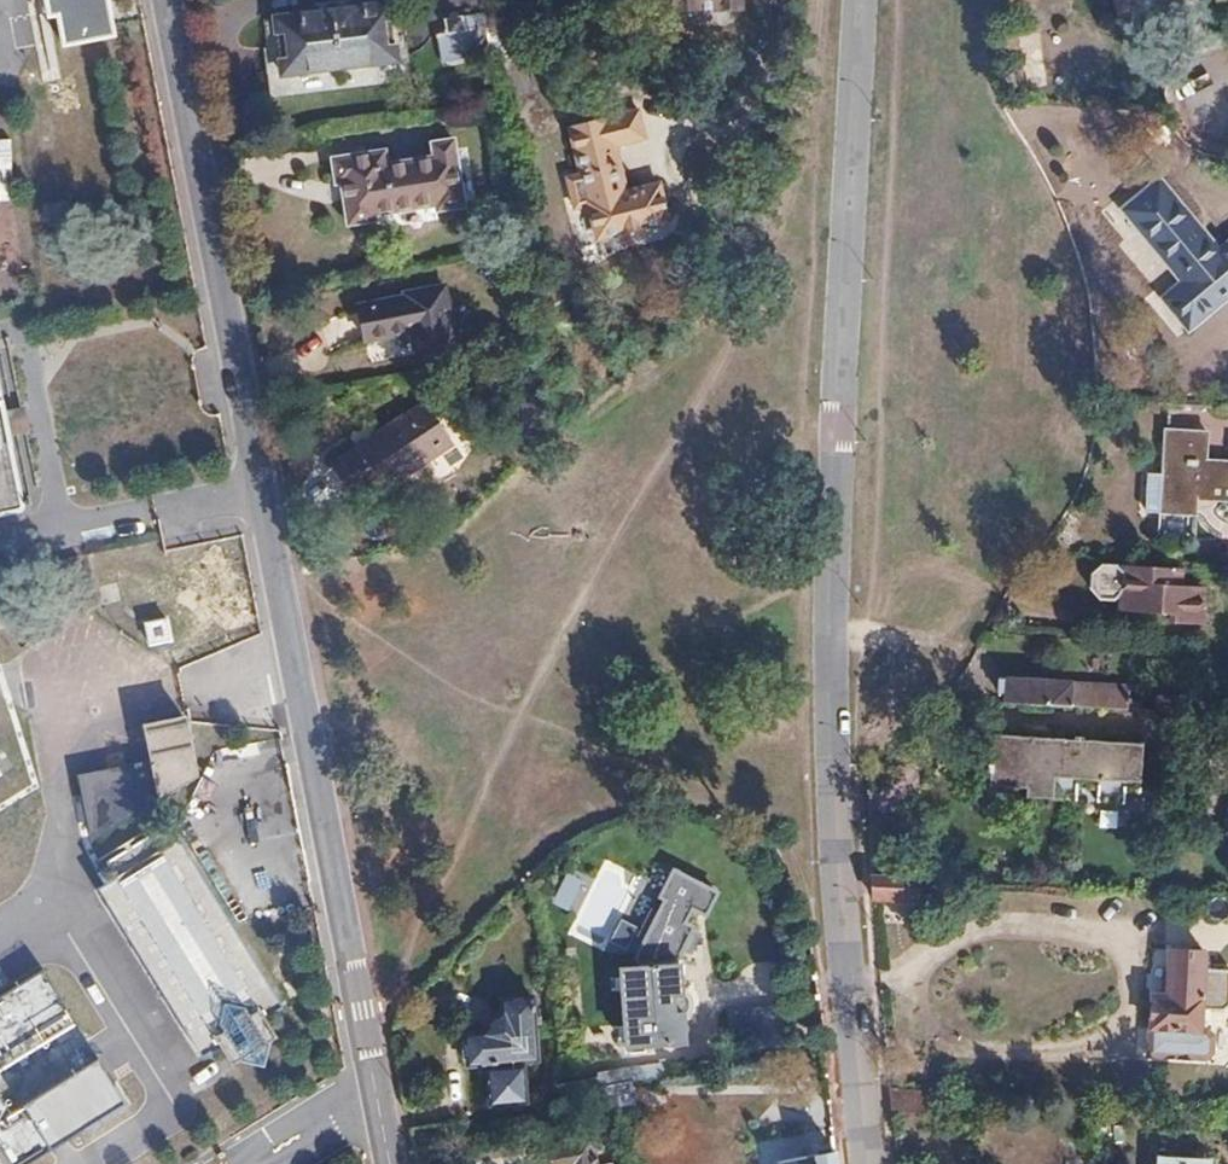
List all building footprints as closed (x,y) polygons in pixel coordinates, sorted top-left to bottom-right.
[(111,0),(47,0),(51,20),(61,19),(66,44),(118,33),(111,0)] [(665,5),(670,2),(671,22),(737,18),(735,0),(665,0),(665,5)] [(1119,14),(1167,0),(1115,0),(1119,14)] [(395,62),(388,5),(274,18),(280,75),(395,62)] [(484,54),(472,12),(431,24),(442,65),(484,54)] [(651,173),(638,119),(567,138),(579,185),(567,188),(575,220),(588,218),(601,274),(671,256),(662,219),(627,228),(616,182),(651,173)] [(463,206),(451,137),(429,141),(432,158),(385,165),(382,149),(331,158),(335,185),(345,183),(347,199),(342,200),(346,225),(394,218),(393,213),(439,205),(440,210),(463,206)] [(1227,295),(1227,244),(1223,248),(1163,178),(1123,212),(1183,281),(1165,297),(1190,327),(1227,295)] [(452,346),(441,282),(401,288),(402,294),(355,302),(361,338),(409,330),(413,353),(452,346)] [(383,489),(452,441),(423,399),(354,447),(356,449),(331,467),(352,497),(377,480),(383,489)] [(1169,431),(1163,513),(1198,516),(1199,497),(1227,499),(1227,464),(1206,462),(1208,433),(1169,431)] [(1163,513),(1165,475),(1148,474),(1146,513),(1163,513)] [(1181,587),(1182,569),(1122,567),(1121,575),(1112,567),(1098,566),(1088,574),(1088,587),(1096,597),(1113,598),(1115,595),(1120,595),(1120,608),(1180,610),(1180,618),(1204,619),(1205,588),(1181,587)] [(178,635),(174,614),(152,618),(157,639),(178,635)] [(1129,709),(1131,684),(995,676),(994,692),(1002,692),(1002,702),(1014,702),(1129,709)] [(191,776),(181,723),(146,731),(154,765),(82,781),(93,838),(191,776)] [(1143,788),(1147,744),(995,732),(992,779),(1027,781),(1027,791),(1079,795),(1080,784),(1101,785),(1100,796),(1128,798),(1129,787),(1143,788)] [(15,766),(0,742),(0,776),(15,766)] [(244,1060),(249,1062),(266,1051),(267,1046),(276,1039),(271,1029),(273,1015),(282,1010),(261,976),(219,908),(176,840),(160,850),(149,835),(107,861),(117,878),(99,888),(142,956),(204,1057),(212,1052),(226,1056),(233,1066),(244,1060)] [(560,874),(549,903),(574,913),(585,883),(560,874)] [(918,899),(919,877),(872,875),(873,897),(918,899)] [(1202,1009),(1222,1010),(1227,1005),(1227,971),(1203,970),(1204,952),(1169,951),(1167,993),(1152,992),(1148,1053),(1204,1057),(1210,1050),(1211,1036),(1205,1029),(1200,1029),(1202,1009)] [(679,967),(620,971),(625,1049),(685,1044),(679,967)] [(0,997),(0,1149),(9,1163),(31,1163),(128,1104),(45,969),(0,997)] [(536,1059),(532,997),(501,1000),(501,1009),(482,1029),(466,1029),(468,1064),(536,1059)] [(266,1051),(249,1062),(263,1065),(266,1051)] [(604,1114),(599,1089),(597,1079),(556,1089),(562,1118),(586,1115),(604,1114)] [(637,1108),(633,1082),(599,1089),(604,1114),(637,1108)] [(933,1109),(934,1089),(890,1086),(892,1107),(933,1109)] [(590,1141),(544,1150),(540,1153),(538,1156),(538,1161),(538,1163),(594,1163),(590,1141)] [(1213,1155),(1158,1151),(1157,1163),(1213,1163),(1213,1155)] [(836,1152),(779,1162),(780,1163),(837,1163),(836,1152)]
